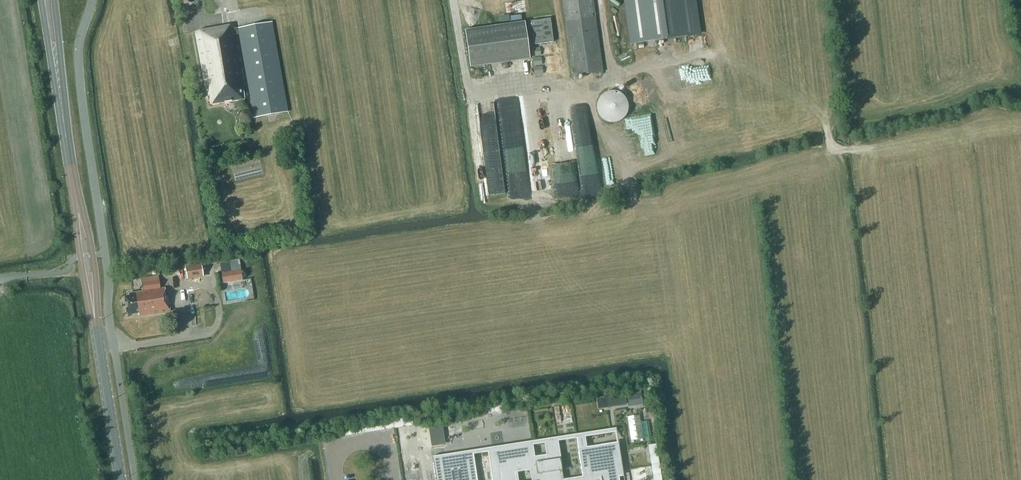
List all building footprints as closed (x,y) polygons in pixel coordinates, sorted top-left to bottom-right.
[(593,0),(563,0),(572,75),(602,71),(593,0)] [(633,42),(700,33),(696,0),(627,0),(633,42)] [(534,44),(554,42),(551,18),(531,20),(534,44)] [(465,28),(469,64),(529,56),(524,21),(465,28)] [(196,30),(207,96),(211,95),(212,104),(245,99),(244,90),(247,89),(238,34),(242,33),(255,117),(288,112),(273,22),(240,27),(236,28),(236,24),(196,30)] [(553,45),(546,46),(547,55),(554,54),(553,45)] [(538,47),(531,48),(532,57),(539,56),(538,47)] [(554,55),(547,56),(548,64),(555,63),(554,55)] [(539,57),(532,58),(533,66),(540,65),(539,57)] [(555,64),(548,65),(549,73),(556,72),(555,64)] [(541,65),(533,66),(534,74),(542,73),(541,65)] [(596,108),(597,111),(598,113),(599,116),(600,118),(602,119),(604,121),(607,122),(609,123),(612,123),(614,123),(617,122),(619,121),(621,120),(623,118),(625,116),(626,114),(627,112),(628,109),(628,107),(628,104),(627,102),(626,99),(625,97),(623,95),(621,94),(619,93),(616,92),(614,91),(611,91),(609,92),(606,92),(604,93),(602,95),(600,97),(599,99),(597,101),(597,104),(596,108)] [(505,192),(499,134),(481,136),(488,194),(505,192)] [(239,260),(219,263),(221,273),(240,270),(239,260)] [(186,280),(203,277),(201,265),(184,267),(186,280)] [(240,270),(221,273),(222,283),(242,280),(240,270)] [(158,276),(141,278),(143,292),(129,294),(129,297),(125,297),(128,315),(139,313),(139,316),(171,311),(168,296),(167,296),(165,288),(160,289),(158,276)] [(641,392),(627,395),(628,407),(642,405),(641,392)] [(597,398),(599,409),(628,404),(626,393),(597,398)] [(483,406),(484,414),(504,411),(503,403),(483,406)] [(641,411),(629,413),(633,436),(645,435),(641,411)] [(393,420),(394,428),(414,425),(413,417),(393,420)] [(618,466),(621,465),(618,442),(616,442),(578,449),(581,471),(584,471),(585,476),(565,479),(562,458),(548,460),(548,454),(531,457),(529,445),(526,445),(489,451),(487,451),(492,479),(620,479),(618,466)] [(650,444),(648,445),(653,479),(662,479),(656,444),(650,444)] [(473,455),(433,461),(432,457),(435,479),(477,479),(473,455)]
